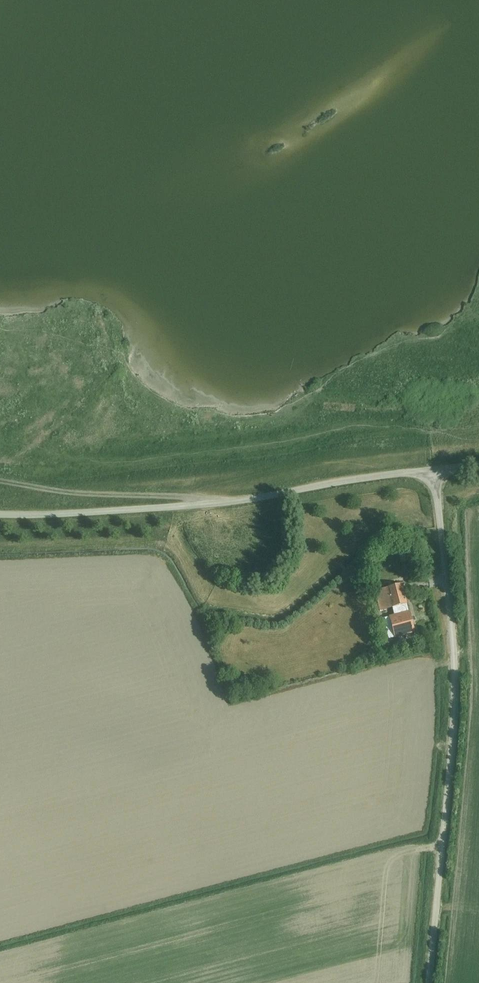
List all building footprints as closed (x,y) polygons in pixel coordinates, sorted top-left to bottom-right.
[(409,611),(408,612),(406,604),(407,604),(401,584),(375,591),(380,611),(393,608),(395,615),(390,616),(392,627),(395,638),(414,633),(409,611)]
